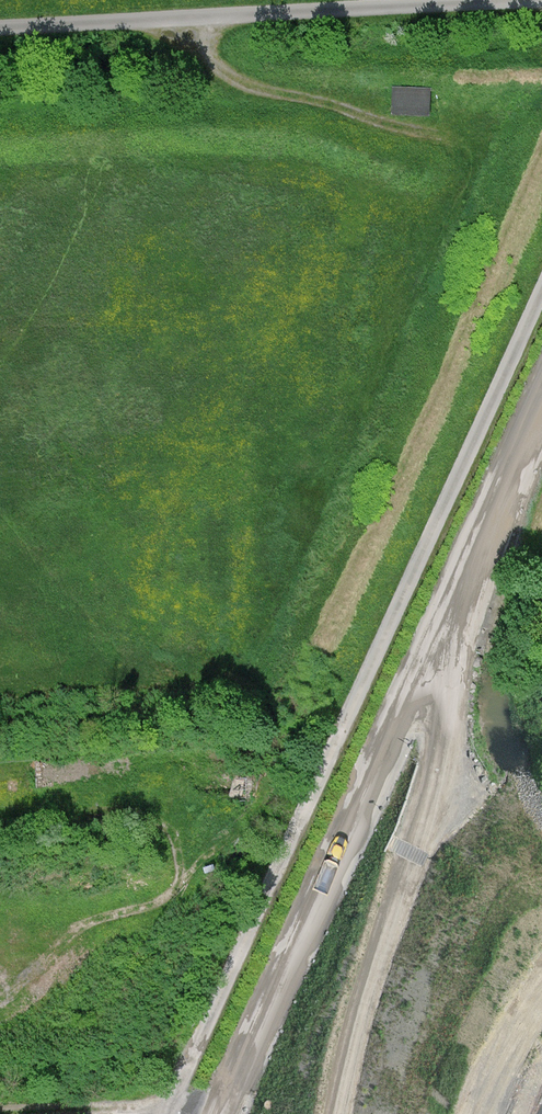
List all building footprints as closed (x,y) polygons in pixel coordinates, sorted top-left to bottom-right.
[(392,83),(392,109),(429,109),(429,83),(392,83)]
